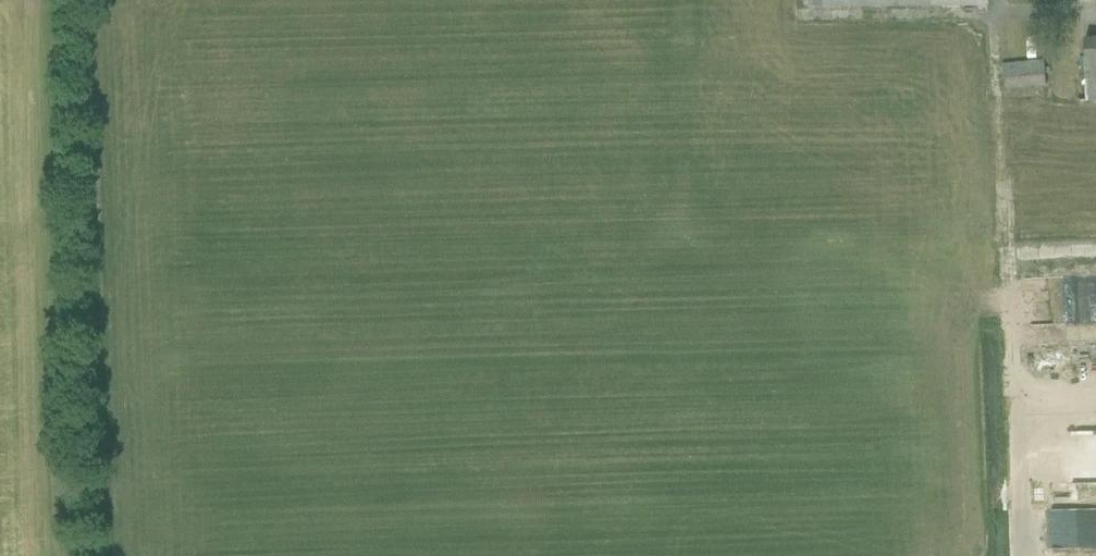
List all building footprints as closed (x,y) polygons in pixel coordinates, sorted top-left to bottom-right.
[(1085,38),(1085,82),(1086,103),(1095,103),(1095,38),(1085,38)]
